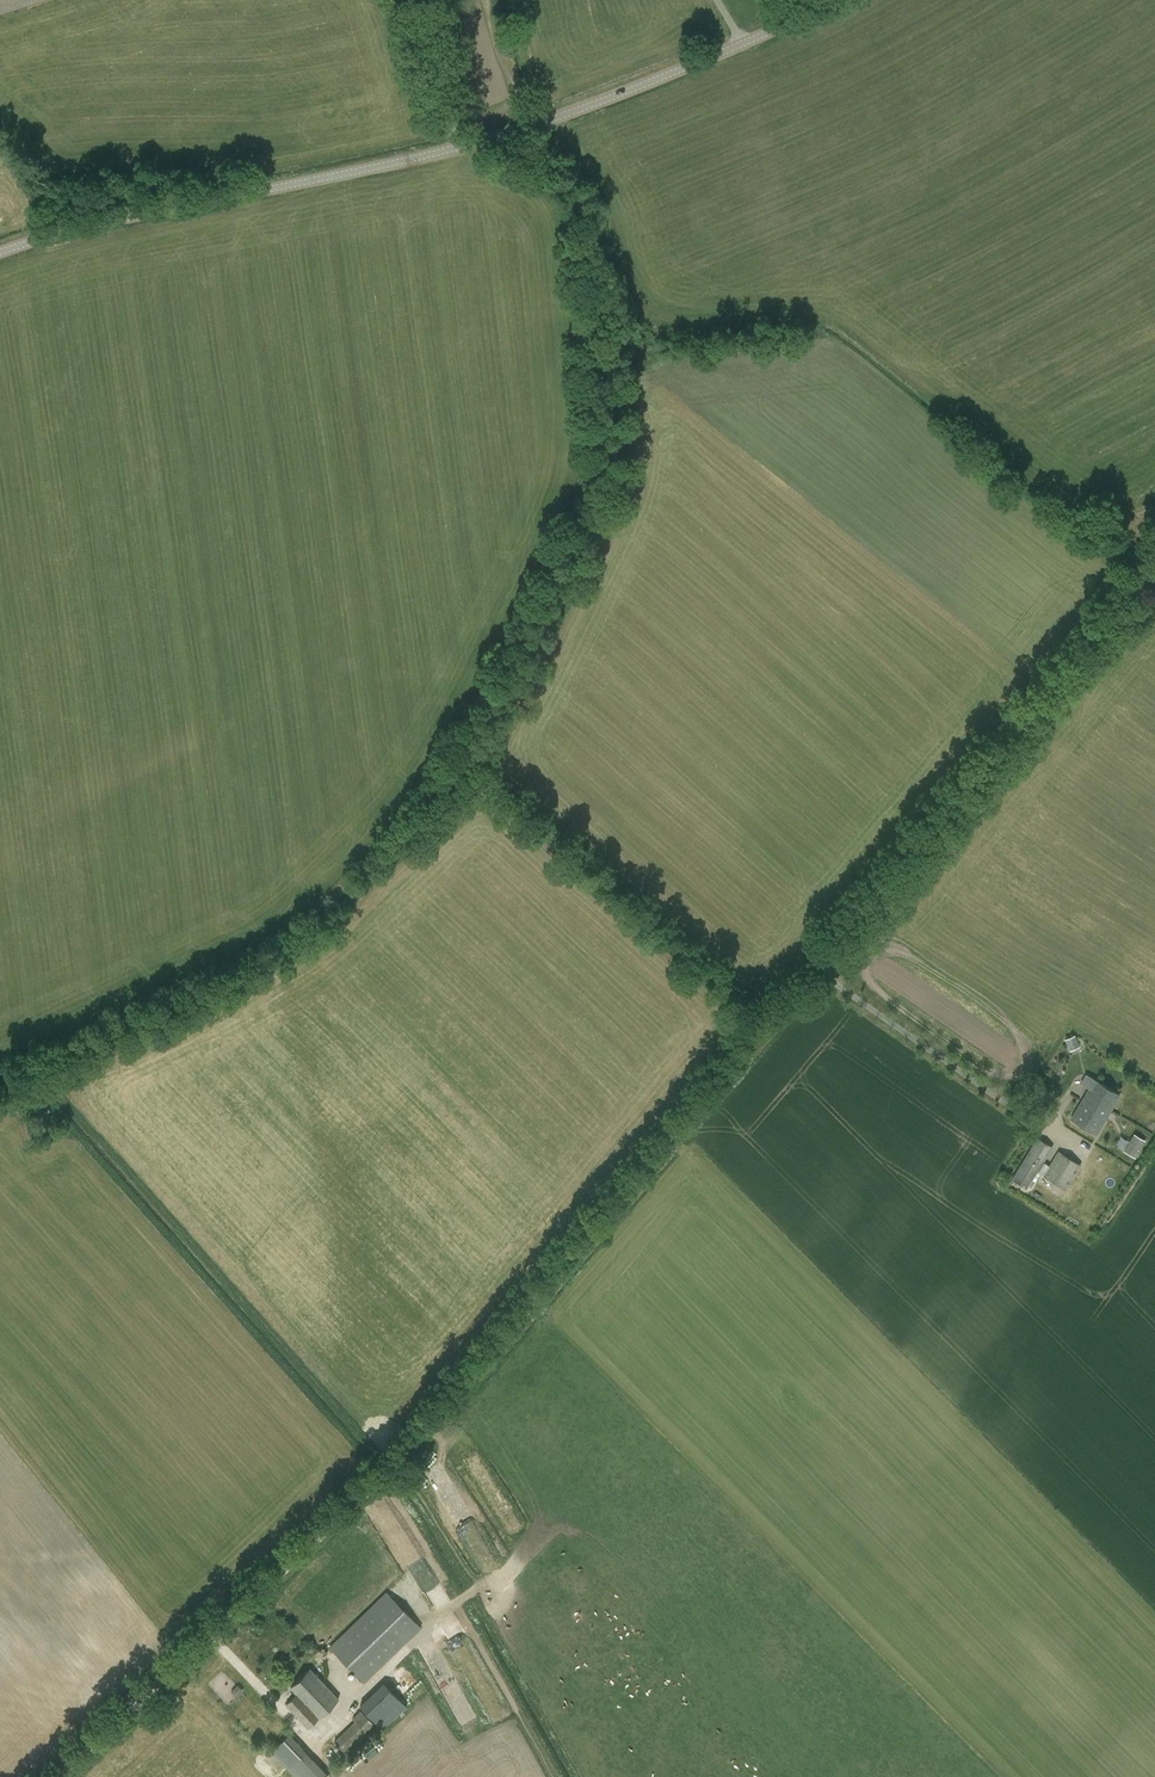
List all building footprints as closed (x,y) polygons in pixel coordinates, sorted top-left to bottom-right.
[(1076,1034),(1066,1037),(1070,1049),(1080,1046),(1076,1034)] [(1096,1134),(1120,1096),(1095,1081),(1071,1119),(1096,1134)] [(1145,1141),(1134,1134),(1124,1152),(1134,1158),(1145,1141)] [(1027,1189),(1053,1148),(1037,1137),(1011,1179),(1027,1189)] [(1065,1191),(1082,1165),(1059,1151),(1043,1176),(1065,1191)] [(387,1591),(370,1608),(329,1647),(364,1683),(405,1644),(422,1627),(387,1591)] [(286,1704),(307,1726),(308,1727),(338,1699),(310,1669),(291,1687),(297,1693),(286,1704)] [(359,1705),(379,1726),(383,1729),(407,1707),(383,1683),(359,1705)] [(345,1752),(374,1724),(360,1710),(352,1718),(354,1721),(339,1735),(339,1736),(334,1740),(345,1752)] [(327,1773),(290,1733),(271,1751),(295,1776),(323,1776),(327,1773)]
